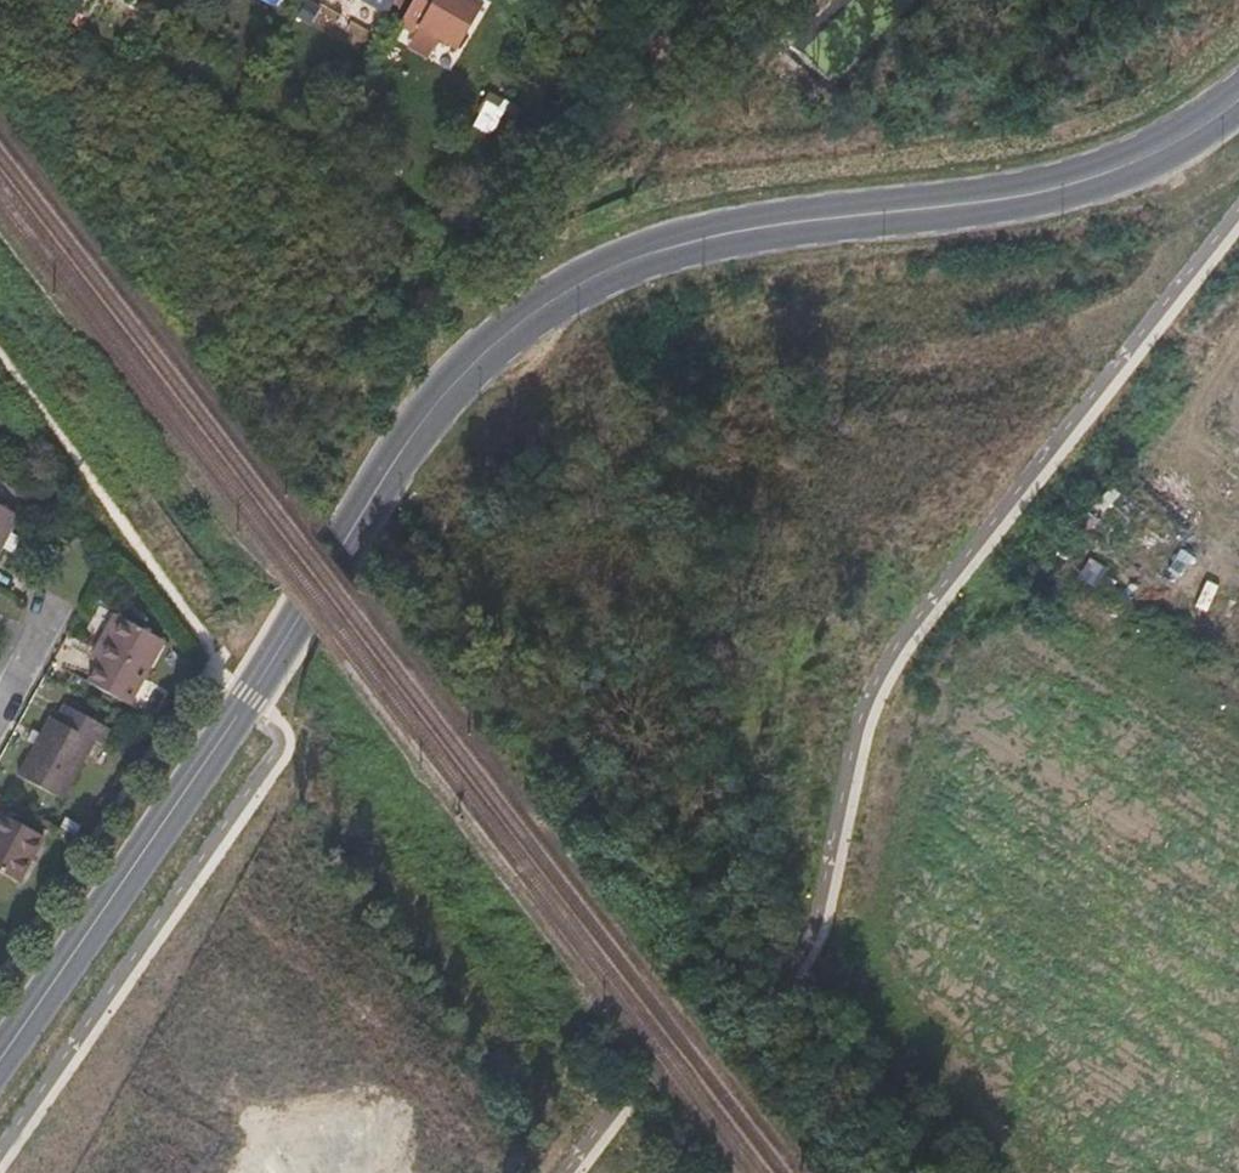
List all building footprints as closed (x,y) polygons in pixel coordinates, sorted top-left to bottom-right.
[(394,0),(362,0),(386,14),(394,0)] [(473,0),(412,0),(398,24),(413,32),(417,27),(438,39),(455,49),(481,6),(473,0)] [(417,27),(413,32),(405,48),(425,60),(438,39),(417,27)] [(8,535),(17,519),(18,516),(0,506),(0,551),(13,557),(20,541),(8,535)] [(1129,571),(1139,578),(1153,558),(1143,551),(1129,571)] [(122,710),(158,643),(111,616),(87,660),(96,666),(84,688),(122,710)] [(100,749),(110,730),(67,708),(62,706),(54,720),(49,718),(19,772),(17,779),(60,802),(91,745),(100,749)] [(13,883),(38,837),(0,816),(0,876),(13,883)]
